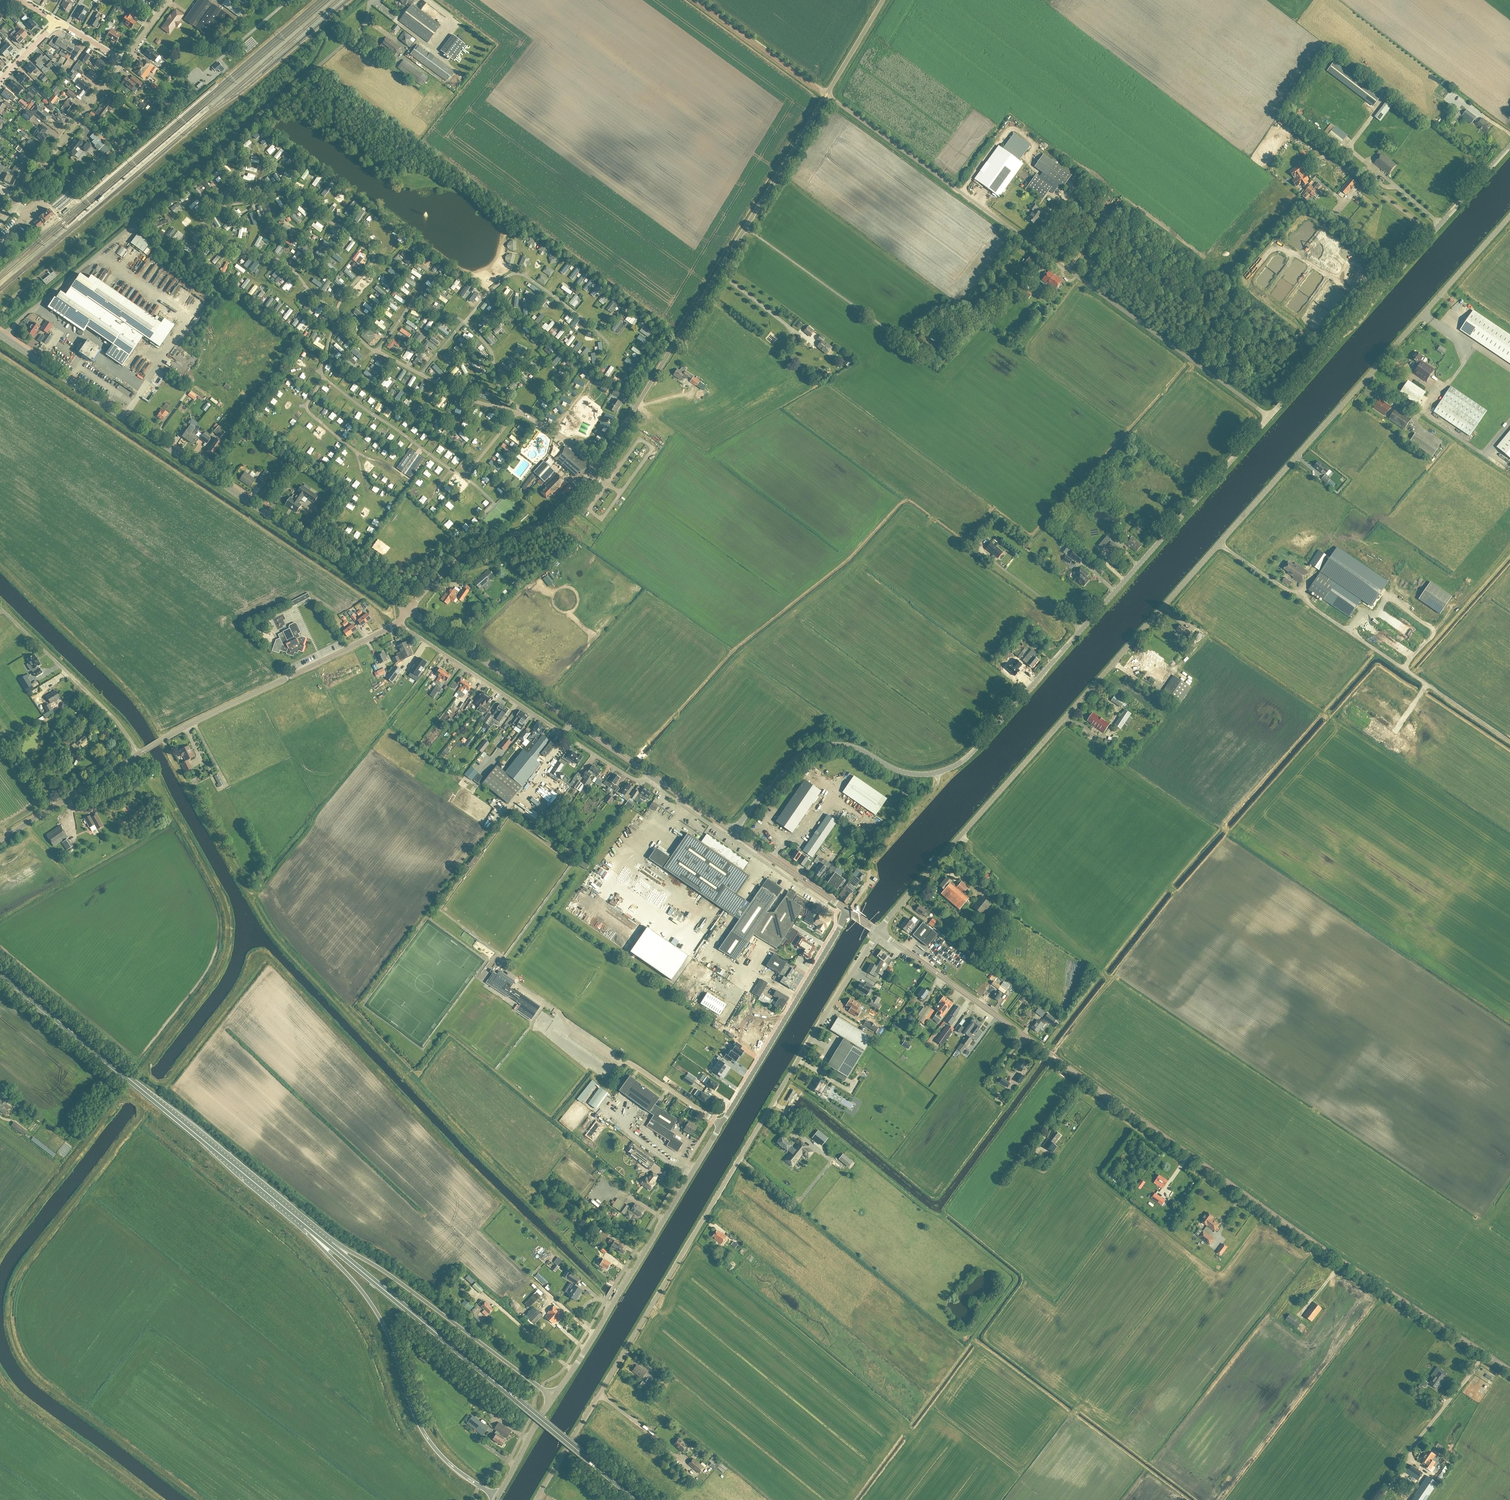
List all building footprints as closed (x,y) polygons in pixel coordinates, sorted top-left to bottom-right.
[(4,6),(10,10),(15,2),(11,0),(8,0),(4,6)] [(70,8),(71,9),(72,7),(71,7),(72,6),(69,4),(71,2),(70,1),(71,0),(65,0),(62,6),(64,7),(63,9),(68,12),(70,8)] [(186,17),(185,19),(212,39),(229,16),(207,0),(199,0),(190,12),(187,16),(186,17)] [(229,0),(226,0),(223,5),(232,11),(239,16),(243,10),(236,5),(229,0)] [(441,26),(413,4),(412,4),(408,1),(409,0),(399,0),(405,5),(406,5),(410,8),(400,21),(428,43),(441,26)] [(438,16),(443,10),(430,0),(424,0),(422,4),(438,16)] [(97,3),(93,9),(98,12),(102,6),(97,3)] [(128,13),(127,16),(122,22),(131,28),(136,22),(130,18),(135,11),(128,5),(124,10),(128,13)] [(81,6),(75,16),(82,21),(89,10),(81,6)] [(169,34),(176,26),(177,26),(179,23),(179,22),(183,15),(176,10),(162,28),(169,34)] [(96,12),(93,18),(94,18),(90,24),(95,27),(97,28),(101,22),(99,21),(99,20),(98,19),(101,15),(96,12)] [(10,14),(9,15),(17,24),(18,23),(19,21),(11,13),(10,14)] [(32,30),(36,26),(31,20),(28,18),(24,22),(32,30)] [(108,21),(105,26),(110,29),(113,24),(108,21)] [(20,31),(18,34),(24,40),(27,36),(25,33),(26,32),(23,29),(20,26),(18,24),(16,27),(17,28),(20,31)] [(117,42),(120,37),(114,33),(115,31),(111,29),(107,36),(117,42)] [(415,39),(404,31),(399,39),(410,47),(415,39)] [(19,44),(24,40),(18,34),(15,36),(12,33),(10,36),(14,40),(15,39),(19,44)] [(454,34),(442,50),(454,59),(466,43),(454,34)] [(57,45),(60,47),(64,40),(60,37),(59,38),(56,43),(55,42),(52,40),(49,45),(52,47),(55,49),(57,45)] [(400,48),(387,38),(381,46),(387,50),(387,49),(395,55),(400,48)] [(4,48),(10,53),(13,49),(9,45),(9,44),(5,40),(3,42),(6,45),(4,48)] [(63,49),(66,51),(70,44),(64,40),(60,47),(63,49)] [(67,55),(69,53),(71,54),(76,47),(70,44),(66,51),(64,53),(62,56),(66,58),(67,55)] [(447,81),(454,72),(418,45),(411,54),(447,81)] [(80,50),(76,47),(71,54),(74,56),(72,59),(75,61),(78,57),(77,56),(80,50)] [(10,53),(4,48),(1,50),(0,49),(0,53),(1,53),(6,57),(10,53)] [(149,48),(145,54),(155,61),(158,63),(162,58),(159,56),(159,55),(155,52),(154,53),(149,48)] [(90,56),(85,53),(81,59),(86,63),(90,56)] [(33,60),(38,64),(37,65),(41,69),(43,67),(42,65),(44,63),(49,68),(53,64),(49,60),(48,62),(44,59),(39,54),(33,60)] [(103,69),(106,63),(98,59),(95,58),(93,61),(96,62),(95,65),(95,66),(98,68),(98,67),(103,69)] [(422,86),(428,78),(404,60),(398,68),(422,86)] [(143,64),(141,63),(139,61),(134,67),(136,69),(135,71),(141,76),(150,64),(146,61),(143,64)] [(219,62),(212,67),(216,72),(223,66),(219,62)] [(1373,107),(1383,95),(1378,92),(1376,94),(1334,62),(1327,71),(1373,107)] [(37,74),(39,72),(30,63),(25,68),(31,74),(34,71),(37,74)] [(78,73),(77,72),(73,69),(68,76),(72,78),(73,79),(76,75),(78,73)] [(94,81),(99,75),(92,69),(91,71),(88,69),(86,72),(89,74),(87,75),(94,81)] [(27,83),(30,80),(24,73),(23,75),(21,73),(16,77),(22,83),(24,80),(27,83)] [(44,83),(48,78),(44,74),(40,79),(44,83)] [(71,80),(76,84),(81,79),(80,78),(76,75),(73,79),(72,78),(71,80)] [(130,79),(127,77),(123,83),(126,85),(131,89),(134,86),(138,89),(142,83),(133,76),(130,79)] [(76,84),(82,88),(77,94),(81,97),(86,91),(90,86),(84,82),(84,81),(81,79),(76,84)] [(18,95),(23,89),(19,85),(19,86),(12,81),(8,86),(15,91),(14,91),(18,95)] [(37,83),(33,87),(38,92),(39,93),(40,93),(43,90),(43,89),(37,83)] [(38,92),(33,87),(27,89),(35,96),(38,92)] [(13,101),(16,98),(13,96),(13,95),(9,92),(9,93),(5,90),(1,95),(9,101),(10,99),(13,101)] [(74,99),(76,96),(69,90),(66,94),(74,99)] [(113,91),(110,95),(116,100),(119,96),(113,91)] [(54,95),(49,102),(52,104),(57,98),(54,95)] [(162,97),(160,100),(169,106),(171,103),(162,97)] [(108,111),(109,112),(111,111),(112,110),(112,108),(111,107),(114,103),(110,100),(107,98),(101,106),(108,111)] [(25,109),(28,105),(21,99),(19,103),(23,106),(22,107),(25,109)] [(75,106),(75,105),(75,104),(73,102),(72,102),(72,103),(71,103),(72,102),(69,99),(61,108),(65,111),(66,110),(70,113),(75,106)] [(1377,117),(1381,120),(1394,102),(1389,99),(1377,117)] [(10,105),(5,102),(4,105),(0,103),(0,114),(2,111),(3,111),(6,106),(8,108),(10,105)] [(47,123),(52,117),(52,116),(50,115),(37,105),(32,112),(47,123)] [(108,111),(101,106),(95,113),(98,116),(102,118),(108,111)] [(29,121),(34,115),(27,109),(22,116),(29,121)] [(1471,124),(1476,118),(1467,110),(1462,116),(1471,124)] [(52,116),(52,117),(53,118),(53,117),(58,121),(57,121),(59,123),(59,122),(62,124),(67,119),(58,112),(55,115),(52,112),(50,115),(52,116)] [(1284,124),(1288,127),(1292,123),(1283,116),(1278,122),(1283,126),(1284,124)] [(1486,132),(1491,126),(1482,118),(1477,125),(1486,132)] [(38,129),(34,134),(43,142),(47,136),(44,133),(47,129),(42,125),(38,129)] [(1338,146),(1340,144),(1347,135),(1335,126),(1326,137),(1338,146)] [(8,138),(13,134),(8,129),(4,133),(8,138)] [(138,129),(136,133),(138,135),(139,135),(142,138),(145,134),(142,131),(141,132),(138,129)] [(95,133),(91,136),(94,140),(93,142),(96,145),(96,146),(99,150),(105,144),(104,143),(97,135),(95,133)] [(35,153),(36,152),(37,152),(39,150),(39,149),(38,149),(39,147),(35,144),(37,141),(38,142),(31,137),(29,140),(25,146),(35,153)] [(264,147),(271,140),(268,137),(261,144),(264,147)] [(71,146),(67,151),(75,157),(81,148),(86,151),(90,146),(83,141),(82,142),(76,138),(72,144),(72,145),(71,146)] [(273,144),(268,152),(271,154),(276,146),(273,144)] [(999,146),(975,179),(999,197),(1023,164),(999,146)] [(279,159),(286,151),(282,148),(275,156),(279,159)] [(19,158),(18,159),(21,161),(19,163),(24,167),(26,165),(31,159),(28,156),(26,155),(27,152),(23,149),(20,152),(22,154),(19,158)] [(84,151),(76,160),(79,163),(87,154),(84,151)] [(1388,174),(1395,165),(1389,160),(1389,159),(1382,153),(1374,163),(1388,174)] [(1043,154),(1034,167),(1063,187),(1072,175),(1043,154)] [(286,165),(292,159),(289,156),(283,162),(286,165)] [(22,167),(17,163),(13,168),(18,172),(22,167)] [(0,171),(0,172),(0,174),(3,175),(1,180),(7,183),(10,175),(12,172),(9,171),(8,174),(6,173),(7,171),(5,170),(7,165),(5,164),(4,166),(3,166),(0,171)] [(1299,166),(1290,172),(1294,177),(1295,176),(1297,179),(1294,181),(1298,186),(1301,184),(1302,187),(1308,183),(1301,173),(1303,171),(1299,166)] [(221,168),(212,176),(216,180),(224,172),(221,168)] [(308,169),(302,178),(306,180),(312,171),(308,169)] [(286,172),(284,174),(291,181),(293,179),(286,172)] [(1036,174),(1027,187),(1043,199),(1053,186),(1036,174)] [(10,175),(7,183),(13,185),(17,176),(15,175),(14,177),(10,175)] [(316,187),(321,177),(319,175),(313,185),(316,187)] [(323,178),(316,185),(320,188),(327,181),(323,178)] [(1354,187),(1353,186),(1356,183),(1350,178),(1341,190),(1346,194),(1351,189),(1352,189),(1354,187)] [(1305,191),(1305,192),(1302,196),(1306,200),(1310,196),(1313,198),(1314,196),(1317,198),(1319,196),(1317,193),(1318,192),(1318,191),(1322,187),(1318,183),(1314,187),(1311,185),(1305,191)] [(321,195),(325,198),(331,189),(327,186),(321,195)] [(191,192),(182,198),(186,203),(192,198),(190,196),(192,194),(191,192)] [(1358,202),(1363,197),(1360,194),(1355,199),(1358,202)] [(65,195),(53,203),(56,208),(65,202),(63,199),(67,197),(65,195)] [(171,208),(173,211),(180,205),(178,203),(171,208)] [(1039,219),(1042,214),(1035,209),(1037,206),(1034,204),(1030,208),(1034,211),(1028,219),(1035,224),(1039,218),(1039,219)] [(300,207),(298,209),(306,216),(308,214),(300,207)] [(360,220),(365,209),(362,208),(357,218),(360,220)] [(48,212),(46,214),(50,219),(55,215),(51,211),(50,209),(47,211),(48,212)] [(252,221),(254,225),(258,224),(253,212),(249,213),(252,221)] [(297,213),(294,217),(301,223),(305,218),(297,213)] [(41,216),(46,222),(48,221),(48,220),(50,219),(46,214),(44,215),(43,215),(41,216)] [(40,219),(38,220),(42,225),(44,223),(44,224),(46,222),(41,216),(39,218),(40,219)] [(225,229),(229,231),(234,222),(230,220),(225,229)] [(376,232),(383,223),(379,221),(373,230),(376,232)] [(315,227),(322,232),(325,226),(319,222),(315,227)] [(267,226),(265,229),(268,231),(268,232),(275,236),(278,232),(267,226)] [(166,231),(171,236),(177,230),(174,227),(171,230),(169,228),(166,231)] [(385,239),(391,229),(387,227),(381,236),(385,239)] [(338,241),(342,234),(333,228),(331,231),(337,235),(335,239),(338,241)] [(131,243),(143,252),(149,244),(148,242),(149,240),(139,233),(138,235),(137,234),(131,243)] [(268,246),(271,242),(262,236),(260,239),(268,246)] [(293,246),(296,240),(287,236),(284,241),(293,246)] [(187,248),(190,250),(193,246),(186,242),(182,247),(186,250),(187,248)] [(276,252),(280,254),(285,245),(281,243),(276,252)] [(316,252),(326,258),(328,255),(318,249),(316,252)] [(359,250),(353,258),(356,261),(362,253),(359,250)] [(299,251),(293,258),(296,260),(302,253),(299,251)] [(220,253),(211,262),(214,266),(223,257),(220,253)] [(341,262),(343,260),(335,254),(333,256),(341,262)] [(1034,273),(1041,266),(1030,256),(1023,263),(1034,273)] [(227,262),(221,273),(225,275),(231,264),(227,262)] [(436,272),(441,265),(438,262),(433,270),(436,272)] [(561,273),(566,267),(562,263),(557,269),(561,273)] [(245,274),(247,271),(237,264),(235,267),(245,274)] [(417,271),(418,270),(414,267),(411,272),(421,279),(423,275),(417,271)] [(353,279),(356,276),(347,268),(344,271),(353,279)] [(272,276),(275,279),(282,273),(279,270),(272,276)] [(576,270),(569,278),(572,282),(580,273),(576,270)] [(1055,289),(1062,280),(1049,271),(1042,280),(1048,284),(1048,283),(1050,284),(1050,285),(1055,289)] [(46,285),(57,276),(54,272),(43,281),(46,285)] [(55,297),(48,307),(80,329),(77,332),(81,335),(87,326),(113,344),(106,353),(123,365),(130,355),(144,335),(150,340),(162,323),(155,318),(91,275),(88,279),(80,274),(65,295),(60,291),(56,298),(55,297)] [(381,279),(389,286),(392,283),(384,276),(381,279)] [(413,276),(410,279),(407,277),(405,279),(414,288),(419,282),(413,276)] [(323,285),(315,278),(312,282),(320,288),(323,285)] [(455,291),(461,281),(457,279),(451,288),(455,291)] [(248,281),(241,288),(244,291),(251,284),(248,281)] [(252,289),(256,292),(261,285),(257,283),(252,289)] [(330,296),(336,286),(332,283),(325,293),(330,296)] [(384,296),(386,294),(379,285),(376,287),(384,296)] [(572,295),(574,292),(564,285),(562,288),(572,295)] [(402,286),(400,289),(410,296),(412,293),(402,286)] [(401,297),(403,294),(398,291),(394,297),(404,304),(406,301),(401,297)] [(468,302),(472,304),(478,295),(474,293),(468,302)] [(575,307),(581,298),(576,294),(570,303),(575,307)] [(518,305),(523,300),(518,295),(513,300),(518,305)] [(604,295),(600,301),(604,305),(608,299),(604,295)] [(318,302),(310,312),(314,315),(322,305),(318,302)] [(390,302),(388,305),(399,312),(401,309),(390,302)] [(362,304),(360,307),(367,313),(369,310),(362,304)] [(526,315),(531,309),(526,305),(521,311),(526,315)] [(315,315),(318,318),(325,309),(322,306),(315,315)] [(392,318),(394,316),(384,309),(383,311),(392,318)] [(334,318),(325,311),(321,316),(326,321),(328,319),(331,321),(334,318)] [(1473,311),(1460,330),(1509,363),(1509,335),(1473,311)] [(626,319),(634,325),(638,319),(630,313),(626,319)] [(570,324),(575,316),(572,314),(567,322),(570,324)] [(384,316),(379,324),(385,327),(390,320),(384,316)] [(625,324),(622,322),(623,321),(620,318),(612,328),(618,333),(625,324)] [(300,331),(307,322),(304,319),(297,328),(300,331)] [(417,329),(419,325),(408,319),(406,323),(417,329)] [(47,321),(44,325),(41,329),(44,331),(47,333),(52,325),(47,321)] [(37,325),(33,322),(26,332),(33,337),(40,326),(38,324),(37,325)] [(570,326),(579,331),(581,328),(572,323),(570,326)] [(931,335),(941,329),(938,324),(928,330),(931,335)] [(810,336),(814,332),(808,326),(804,331),(810,336)] [(372,331),(369,327),(361,336),(370,344),(373,341),(367,336),(372,331)] [(649,336),(651,333),(641,328),(639,331),(649,336)] [(421,340),(424,334),(418,331),(415,337),(421,340)] [(484,335),(492,345),(495,342),(487,333),(484,335)] [(567,339),(573,343),(577,338),(571,333),(567,339)] [(927,350),(933,343),(922,334),(916,341),(927,350)] [(827,354),(832,348),(823,340),(824,339),(821,336),(818,339),(821,342),(818,346),(827,354)] [(401,344),(393,338),(387,347),(391,349),(394,344),(398,347),(401,344)] [(101,349),(88,340),(79,352),(84,356),(83,357),(87,359),(88,358),(92,361),(101,349)] [(437,347),(428,340),(423,347),(426,350),(429,347),(434,351),(437,347)] [(582,344),(579,342),(573,350),(576,352),(582,344)] [(527,348),(519,344),(516,351),(521,353),(520,357),(523,359),(527,348)] [(546,346),(554,353),(556,350),(548,344),(546,346)] [(629,349),(638,356),(640,352),(632,346),(629,349)] [(362,358),(364,355),(354,348),(352,351),(362,358)] [(406,360),(413,351),(409,348),(402,357),(406,360)] [(590,350),(587,348),(581,356),(584,358),(590,350)] [(1434,369),(1423,361),(1425,358),(1416,351),(1416,352),(1415,352),(1411,356),(1412,357),(1412,358),(1417,362),(1420,364),(1414,373),(1426,382),(1434,369)] [(447,352),(445,355),(448,358),(448,359),(454,364),(456,361),(447,352)] [(139,357),(149,362),(150,358),(141,354),(139,357)] [(382,364),(385,360),(379,355),(376,359),(382,364)] [(625,357),(622,361),(629,367),(632,364),(625,357)] [(372,362),(370,365),(379,372),(381,369),(372,362)] [(328,364),(325,367),(330,372),(333,368),(328,364)] [(436,365),(433,367),(436,370),(436,371),(441,377),(444,374),(436,365)] [(697,386),(700,381),(699,380),(700,378),(697,376),(696,378),(694,377),(694,376),(686,371),(685,373),(684,372),(686,369),(683,367),(683,366),(680,371),(678,369),(674,375),(681,380),(683,376),(687,379),(689,376),(692,379),(690,382),(697,386)] [(591,377),(584,368),(581,370),(588,379),(591,377)] [(374,379),(375,375),(366,370),(364,374),(374,379)] [(400,380),(405,372),(401,370),(398,376),(395,374),(394,376),(400,380)] [(517,374),(526,382),(528,380),(519,371),(517,374)] [(416,375),(410,383),(412,385),(418,377),(416,375)] [(386,386),(392,378),(389,376),(383,384),(386,386)] [(683,381),(679,388),(689,394),(693,387),(683,381)] [(1426,392),(1409,381),(1400,393),(1417,405),(1426,392)] [(418,392),(422,394),(426,383),(422,382),(418,392)] [(578,395),(571,386),(568,388),(575,397),(578,395)] [(1487,411),(1451,386),(1434,412),(1470,436),(1487,411)] [(198,396),(191,391),(188,395),(195,400),(198,396)] [(306,391),(301,397),(305,400),(310,394),(306,391)] [(430,400),(433,402),(441,394),(438,391),(430,400)] [(482,394),(478,393),(477,396),(489,401),(490,397),(482,394)] [(616,412),(622,403),(615,398),(609,408),(616,412)] [(1385,415),(1391,407),(1380,399),(1374,407),(1385,415)] [(564,412),(558,403),(555,406),(561,414),(564,412)] [(163,420),(168,413),(162,408),(160,411),(161,411),(157,416),(163,420)] [(1404,430),(1412,419),(1396,408),(1388,419),(1404,430)] [(332,410),(328,417),(332,419),(337,413),(332,410)] [(340,427),(344,421),(340,418),(336,424),(340,427)] [(436,420),(432,424),(437,429),(441,424),(436,420)] [(187,430),(182,436),(187,440),(195,428),(191,424),(187,430)] [(572,429),(565,424),(562,429),(569,434),(572,429)] [(195,428),(187,440),(193,443),(195,440),(197,442),(199,439),(197,437),(194,435),(200,427),(197,425),(195,428)] [(226,432),(220,427),(219,426),(214,432),(221,437),(226,432)] [(483,426),(481,430),(491,436),(493,432),(483,426)] [(540,433),(542,430),(537,426),(533,431),(538,435),(537,434),(539,432),(540,432),(540,433)] [(605,436),(597,429),(594,432),(603,439),(605,436)] [(593,442),(596,434),(590,431),(586,439),(593,442)] [(1497,447),(1509,458),(1509,431),(1497,447)] [(1416,433),(1410,441),(1432,457),(1438,448),(1416,433)] [(211,439),(203,434),(200,438),(208,443),(211,439)] [(476,435),(474,437),(482,445),(484,443),(476,435)] [(520,445),(522,442),(512,435),(510,438),(520,445)] [(212,445),(217,449),(222,442),(217,438),(212,445)] [(473,440),(466,447),(469,450),(477,443),(473,440)] [(370,447),(375,451),(380,444),(374,441),(370,447)] [(207,452),(213,455),(217,449),(212,445),(207,452)] [(585,471),(588,468),(588,466),(571,451),(570,452),(564,447),(561,451),(563,453),(557,461),(575,476),(580,471),(583,474),(585,471)] [(348,456),(351,452),(344,448),(341,452),(348,456)] [(402,472),(409,462),(413,457),(416,452),(410,448),(407,453),(404,458),(397,468),(402,472)] [(418,456),(405,474),(411,478),(424,458),(419,455),(418,456)] [(503,469),(507,462),(498,457),(497,459),(498,460),(495,465),(503,469)] [(534,472),(545,482),(555,471),(544,461),(534,472)] [(1326,474),(1327,473),(1329,470),(1322,464),(1318,461),(1314,466),(1321,472),(1324,474),(1326,474)] [(265,482),(271,474),(265,470),(259,479),(265,482)] [(245,472),(240,480),(251,487),(252,485),(254,487),(257,484),(258,481),(256,480),(256,479),(245,472)] [(555,495),(567,483),(557,473),(545,485),(547,487),(544,490),(543,489),(541,492),(542,492),(541,493),(547,499),(552,494),(554,496),(555,495)] [(1330,480),(1331,479),(1325,475),(1322,479),(1327,483),(1333,488),(1335,484),(1330,480)] [(488,478),(483,483),(487,487),(492,481),(488,478)] [(427,480),(422,486),(426,489),(431,482),(427,480)] [(319,496),(315,494),(310,490),(302,485),(298,492),(299,492),(296,496),(294,494),(291,498),(291,497),(285,505),(286,505),(297,512),(297,513),(298,512),(299,512),(301,509),(300,509),(302,505),(300,503),(304,496),(314,503),(319,496)] [(572,488),(569,485),(561,492),(565,496),(572,488)] [(507,495),(507,518),(512,518),(512,510),(516,510),(516,495),(507,495)] [(340,515),(346,520),(350,516),(344,511),(340,515)] [(437,518),(440,521),(445,515),(442,512),(437,518)] [(469,519),(472,522),(474,520),(477,523),(479,520),(474,515),(469,519)] [(591,524),(593,521),(583,515),(581,518),(591,524)] [(587,529),(589,526),(580,518),(578,521),(587,529)] [(1132,527),(1136,531),(1141,525),(1147,530),(1149,527),(1143,522),(1144,522),(1140,518),(1132,527)] [(451,522),(446,527),(449,531),(455,526),(451,522)] [(978,547),(985,537),(980,534),(973,543),(978,547)] [(1111,539),(1107,535),(1098,545),(1102,549),(1111,539)] [(1136,552),(1142,545),(1132,536),(1126,543),(1136,552)] [(995,556),(998,558),(1003,552),(991,542),(986,549),(994,555),(993,556),(993,557),(994,557),(995,556)] [(1108,546),(1117,553),(1120,549),(1112,542),(1108,546)] [(1349,617),(1361,599),(1371,606),(1388,582),(1337,547),(1309,589),(1349,617)] [(1074,550),(1070,556),(1080,563),(1084,557),(1074,550)] [(1319,570),(1329,557),(1319,550),(1310,564),(1319,570)] [(1301,583),(1309,572),(1295,563),(1294,565),(1289,562),(1284,569),(1289,572),(1288,573),(1294,577),(1293,578),(1301,583)] [(1087,577),(1087,576),(1089,574),(1082,568),(1077,574),(1079,576),(1076,579),(1084,586),(1090,580),(1087,577)] [(491,580),(484,573),(474,582),(480,589),(491,580)] [(1290,586),(1292,582),(1285,577),(1282,581),(1290,586)] [(1419,599),(1440,614),(1452,596),(1431,582),(1419,599)] [(454,595),(457,591),(451,587),(445,595),(441,599),(448,604),(451,600),(453,602),(457,597),(454,595)] [(459,599),(461,600),(463,600),(464,597),(464,598),(469,591),(465,588),(460,595),(459,597),(459,599)] [(308,593),(291,602),(293,607),(311,598),(308,593)] [(363,617),(367,622),(371,618),(367,613),(363,617)] [(367,622),(363,617),(358,620),(362,626),(367,622)] [(297,623),(295,622),(290,625),(289,627),(290,628),(283,631),(284,632),(278,634),(281,639),(279,640),(279,639),(276,640),(272,650),(279,653),(280,650),(287,652),(287,654),(294,656),(295,652),(298,653),(299,650),(303,652),(305,645),(304,644),(307,637),(302,636),(300,637),(299,635),(300,635),(299,633),(301,632),(297,623)] [(348,628),(352,633),(357,629),(353,624),(348,628)] [(1189,636),(1191,633),(1187,629),(1187,630),(1181,624),(1176,629),(1183,635),(1185,632),(1189,636)] [(352,633),(348,628),(344,631),(348,637),(352,633)] [(1202,635),(1198,632),(1193,637),(1198,641),(1202,635)] [(401,652),(410,647),(407,641),(398,646),(401,652)] [(410,647),(401,652),(404,658),(413,654),(410,647)] [(1021,658),(1027,650),(1022,647),(1016,654),(1021,658)] [(381,663),(388,660),(384,652),(377,655),(381,663)] [(1146,655),(1142,662),(1151,669),(1156,662),(1155,661),(1158,656),(1152,652),(1150,655),(1150,656),(1149,657),(1146,655)] [(28,659),(34,669),(35,668),(36,671),(33,672),(35,676),(42,672),(40,668),(39,668),(38,666),(41,665),(38,661),(39,661),(37,658),(34,655),(28,659)] [(1033,667),(1040,659),(1035,656),(1029,663),(1033,667)] [(417,661),(416,661),(410,671),(418,676),(427,662),(419,658),(417,661)] [(1015,676),(1020,671),(1017,669),(1019,667),(1019,668),(1022,664),(1017,659),(1012,664),(1007,669),(1015,676)] [(437,684),(446,671),(441,668),(436,674),(440,676),(438,679),(435,683),(437,684)] [(399,674),(392,669),(386,677),(393,682),(399,674)] [(437,684),(440,686),(442,682),(441,682),(444,679),(447,681),(451,675),(446,671),(437,684)] [(25,690),(32,686),(25,675),(18,680),(25,690)] [(1181,702),(1191,688),(1174,675),(1164,690),(1181,702)] [(459,694),(468,681),(462,677),(458,683),(462,686),(460,689),(459,689),(457,693),(459,694)] [(461,696),(463,692),(466,688),(469,690),(473,684),(468,681),(459,694),(461,696)] [(434,697),(438,691),(436,690),(439,686),(437,685),(430,695),(434,697)] [(51,703),(60,697),(56,691),(47,696),(51,703)] [(475,703),(479,706),(487,695),(482,692),(478,698),(475,703)] [(1112,700),(1122,707),(1126,701),(1116,694),(1112,700)] [(489,702),(491,698),(487,695),(479,706),(479,707),(481,709),(480,710),(484,713),(485,712),(486,712),(489,707),(488,707),(491,703),(489,702)] [(467,711),(470,706),(473,701),(470,699),(467,704),(464,709),(466,711),(467,711)] [(52,709),(49,704),(44,707),(48,713),(52,709)] [(490,723),(493,725),(497,719),(505,707),(501,704),(497,710),(492,716),(488,713),(483,721),(489,725),(490,723)] [(509,710),(505,707),(497,719),(501,722),(506,716),(505,716),(509,710)] [(1115,724),(1121,729),(1125,724),(1127,725),(1131,720),(1128,718),(1132,713),(1125,709),(1115,724)] [(516,727),(525,713),(521,710),(517,716),(518,718),(516,721),(515,720),(513,724),(516,726),(516,727)] [(1104,733),(1110,724),(1093,712),(1088,720),(1092,723),(1091,724),(1104,733)] [(525,722),(529,716),(525,713),(516,727),(521,730),(526,723),(525,722)] [(470,726),(475,721),(472,718),(467,724),(470,726)] [(530,741),(534,744),(538,739),(537,739),(536,738),(537,736),(538,737),(541,734),(542,735),(547,728),(542,725),(538,722),(534,729),(532,733),(533,735),(532,737),(531,736),(528,740),(526,739),(531,733),(526,729),(520,738),(524,741),(523,744),(526,746),(530,741)] [(59,739),(62,742),(61,742),(66,748),(69,745),(70,744),(67,740),(68,740),(66,738),(69,736),(65,731),(57,738),(58,740),(59,739)] [(79,746),(87,739),(82,733),(70,744),(73,747),(77,744),(79,746)] [(543,735),(535,745),(534,744),(530,741),(526,746),(526,747),(505,772),(497,766),(483,783),(509,804),(541,764),(537,760),(541,754),(543,756),(548,755),(556,746),(556,742),(554,742),(554,741),(553,740),(551,741),(543,735)] [(500,746),(504,750),(511,742),(507,738),(500,746)] [(490,743),(486,740),(478,750),(482,752),(490,743)] [(11,752),(14,750),(9,742),(6,745),(11,752)] [(181,756),(183,755),(186,761),(182,763),(185,771),(191,768),(187,760),(195,756),(192,751),(191,752),(188,746),(181,750),(181,751),(179,752),(179,753),(180,756),(181,756)] [(64,763),(60,757),(62,756),(57,747),(47,753),(53,763),(56,761),(59,766),(64,763)] [(562,758),(570,763),(572,761),(578,764),(583,757),(578,754),(578,755),(572,751),(569,755),(566,752),(562,758)] [(559,762),(551,773),(562,779),(564,775),(559,772),(564,765),(559,762)] [(582,783),(585,785),(597,767),(593,765),(588,772),(587,771),(584,776),(586,778),(582,783)] [(471,767),(465,775),(472,780),(478,773),(471,767)] [(585,785),(588,787),(592,781),(595,776),(598,778),(598,777),(599,778),(600,775),(599,775),(602,771),(597,767),(585,785)] [(476,782),(481,775),(484,772),(481,770),(473,779),(476,782)] [(214,776),(219,784),(217,785),(218,787),(224,784),(223,782),(218,774),(214,776)] [(616,792),(619,787),(615,785),(616,784),(618,782),(617,782),(620,778),(619,778),(620,777),(617,775),(617,776),(615,774),(612,778),(609,776),(604,783),(609,787),(607,789),(605,787),(603,789),(607,793),(609,790),(611,792),(613,790),(616,792)] [(483,776),(477,783),(480,786),(486,779),(483,776)] [(843,792),(876,815),(887,798),(854,776),(843,792)] [(572,786),(577,789),(582,783),(577,779),(572,786)] [(805,779),(783,812),(776,821),(792,833),(821,791),(805,779)] [(616,792),(628,801),(631,796),(627,793),(632,786),(627,782),(622,789),(619,788),(616,792)] [(647,798),(648,798),(652,792),(648,789),(644,787),(644,788),(643,787),(642,789),(642,790),(640,793),(636,790),(631,797),(638,802),(641,797),(645,800),(647,798)] [(541,808),(544,805),(533,795),(530,798),(541,808)] [(605,801),(608,803),(609,804),(614,799),(609,795),(605,801)] [(650,807),(656,811),(659,806),(653,802),(650,807)] [(91,817),(90,815),(85,818),(90,827),(95,824),(98,829),(103,826),(96,815),(91,817)] [(804,851),(802,854),(804,855),(799,862),(804,866),(811,856),(813,857),(837,821),(827,815),(803,850),(804,851)] [(54,846),(68,837),(60,825),(46,835),(54,846)] [(687,833),(670,857),(656,848),(649,858),(663,868),(726,911),(750,876),(742,870),(747,862),(715,839),(706,834),(700,842),(687,833)] [(67,850),(73,846),(68,838),(62,842),(67,850)] [(797,861),(802,854),(804,851),(803,850),(798,847),(796,850),(791,857),(797,861)] [(820,878),(822,875),(823,875),(820,873),(822,871),(821,870),(822,868),(822,867),(823,867),(823,866),(822,865),(823,864),(821,862),(820,863),(813,873),(820,878)] [(833,874),(837,867),(834,865),(829,871),(833,874)] [(828,883),(837,890),(841,885),(842,886),(846,880),(835,872),(828,883)] [(861,881),(865,875),(861,872),(857,878),(861,881)] [(854,875),(849,881),(853,884),(857,878),(854,875)] [(960,909),(969,898),(963,893),(968,887),(961,881),(956,888),(953,885),(954,884),(947,878),(940,886),(945,890),(941,894),(960,909)] [(769,908),(769,907),(772,903),(782,888),(768,879),(719,949),(735,961),(751,937),(754,934),(767,912),(769,908)] [(847,903),(853,896),(850,894),(852,891),(847,887),(844,890),(846,891),(845,892),(843,891),(840,895),(842,897),(841,899),(847,903)] [(767,912),(754,934),(778,949),(785,939),(791,943),(798,932),(795,937),(788,933),(791,928),(800,915),(801,916),(805,915),(806,913),(808,904),(798,897),(789,891),(786,896),(774,912),(767,912)] [(991,904),(981,895),(972,906),(982,914),(991,904)] [(926,916),(931,910),(928,908),(926,910),(920,905),(916,910),(922,915),(923,914),(926,916)] [(824,915),(821,913),(816,921),(811,919),(810,920),(809,920),(808,922),(813,925),(814,923),(818,926),(816,929),(822,933),(825,928),(826,928),(831,920),(826,917),(827,916),(825,914),(824,915)] [(914,933),(920,925),(918,922),(916,925),(907,918),(900,926),(909,933),(909,932),(910,933),(911,931),(914,933)] [(933,918),(928,924),(932,927),(937,921),(933,918)] [(927,946),(937,933),(923,922),(920,925),(914,933),(913,935),(927,946)] [(631,951),(673,980),(690,955),(648,926),(631,951)] [(796,943),(797,946),(797,949),(800,948),(803,950),(800,954),(805,958),(807,959),(809,959),(811,958),(812,955),(811,953),(815,946),(806,940),(805,938),(804,936),(802,936),(800,937),(798,939),(799,939),(796,943)] [(881,960),(879,963),(887,968),(887,967),(892,960),(888,957),(889,955),(882,950),(877,957),(881,960)] [(793,965),(774,953),(766,966),(779,974),(777,976),(782,979),(780,982),(790,988),(794,982),(793,982),(799,973),(794,970),(794,969),(794,968),(794,967),(794,965),(793,965)] [(887,968),(879,963),(877,966),(872,963),(871,964),(871,963),(869,966),(869,967),(867,971),(873,975),(875,971),(882,975),(887,968)] [(492,973),(488,979),(488,980),(487,982),(486,983),(508,997),(509,996),(520,1004),(517,1010),(532,1020),(535,1015),(540,1007),(515,990),(515,991),(513,990),(510,988),(514,983),(514,980),(501,972),(499,972),(497,974),(494,972),(494,971),(492,969),(490,972),(492,973)] [(768,983),(761,979),(752,993),(760,997),(768,983)] [(860,983),(860,982),(858,985),(859,986),(857,989),(867,995),(870,988),(871,989),(873,986),(868,983),(867,986),(861,982),(860,983)] [(1002,995),(1001,994),(1003,992),(1004,993),(1010,985),(1006,982),(1002,987),(1001,986),(999,989),(1000,990),(999,992),(997,991),(992,997),(998,1001),(1002,995)] [(923,1002),(925,999),(926,999),(927,998),(927,997),(928,995),(927,995),(929,992),(924,988),(921,991),(920,990),(917,994),(918,995),(921,998),(920,999),(923,1002)] [(777,999),(778,1000),(775,1006),(781,1010),(782,1010),(786,1003),(785,1002),(786,1001),(789,998),(777,990),(774,996),(776,997),(776,998),(777,999)] [(701,1003),(720,1015),(727,1004),(707,992),(701,1003)] [(949,1009),(953,1003),(944,996),(939,1003),(935,1008),(939,1011),(935,1015),(941,1019),(944,1015),(948,1009),(949,1009)] [(874,1001),(871,1000),(869,1003),(879,1009),(881,1005),(877,1003),(880,999),(876,997),(874,1001)] [(851,999),(847,1006),(853,1009),(851,1012),(857,1016),(860,1012),(857,1010),(860,1004),(851,999)] [(957,1005),(951,1014),(945,1021),(952,1025),(956,1019),(955,1018),(959,1012),(958,1011),(960,1008),(957,1005)] [(926,1008),(922,1006),(916,1013),(921,1016),(926,1008)] [(865,1007),(857,1020),(877,1032),(885,1019),(865,1007)] [(924,1024),(926,1022),(934,1011),(929,1007),(922,1018),(920,1021),(924,1024)] [(768,1008),(765,1013),(774,1019),(777,1014),(768,1008)] [(774,1019),(765,1013),(762,1018),(771,1024),(774,1019)] [(1055,1019),(1048,1013),(1044,1019),(1047,1021),(1051,1024),(1055,1019)] [(838,1071),(835,1075),(844,1081),(847,1077),(848,1077),(872,1038),(838,1017),(835,1023),(834,1022),(833,1023),(833,1025),(830,1029),(844,1038),(827,1064),(838,1071)] [(771,1024),(762,1018),(759,1023),(768,1029),(771,1024)] [(970,1031),(976,1024),(975,1024),(977,1021),(973,1018),(965,1030),(964,1032),(965,1033),(968,1035),(970,1031)] [(1047,1021),(1044,1019),(1041,1022),(1038,1020),(1034,1024),(1035,1025),(1032,1028),(1038,1032),(1039,1030),(1042,1032),(1044,1029),(1041,1027),(1044,1024),(1045,1022),(1046,1022),(1047,1021)] [(982,1024),(977,1021),(975,1024),(976,1024),(970,1031),(975,1035),(976,1035),(979,1031),(978,1030),(982,1024)] [(955,1029),(960,1033),(965,1027),(959,1024),(955,1029)] [(747,1036),(758,1043),(760,1040),(760,1039),(761,1037),(755,1033),(757,1031),(752,1027),(750,1030),(751,1031),(747,1036)] [(936,1041),(942,1045),(950,1034),(944,1030),(936,1041)] [(972,1039),(967,1035),(962,1043),(963,1043),(967,1046),(972,1039)] [(758,1043),(747,1036),(744,1041),(743,1040),(741,1043),(746,1046),(748,1044),(753,1048),(755,1046),(755,1047),(758,1043)] [(744,1051),(741,1049),(743,1046),(741,1045),(736,1042),(733,1046),(731,1049),(730,1049),(741,1057),(742,1055),(743,1055),(744,1053),(744,1052),(745,1051),(744,1051)] [(741,1057),(730,1049),(727,1052),(724,1057),(729,1060),(731,1061),(733,1059),(736,1061),(736,1062),(737,1061),(738,1061),(739,1059),(739,1058),(740,1056),(740,1057),(741,1057)] [(716,1065),(728,1073),(729,1070),(728,1070),(730,1068),(723,1063),(725,1060),(719,1056),(717,1059),(720,1060),(716,1065)] [(1025,1067),(1028,1063),(1021,1058),(1015,1067),(1021,1071),(1025,1067)] [(728,1073),(716,1065),(713,1070),(710,1068),(708,1071),(714,1075),(716,1073),(723,1077),(725,1075),(726,1076),(728,1073)] [(1020,1084),(1025,1077),(1021,1073),(1016,1080),(1020,1084)] [(650,1112),(655,1105),(660,1097),(636,1080),(630,1076),(620,1091),(625,1095),(650,1112)] [(694,1081),(686,1076),(684,1080),(692,1085),(694,1081)] [(717,1087),(717,1086),(718,1084),(706,1076),(703,1082),(715,1090),(715,1089),(716,1090),(717,1087)] [(810,1088),(818,1093),(819,1092),(822,1094),(824,1092),(826,1087),(827,1085),(824,1083),(825,1082),(818,1078),(816,1077),(814,1080),(815,1080),(814,1083),(813,1083),(810,1088)] [(1008,1088),(1011,1083),(1004,1079),(1001,1083),(1008,1088)] [(706,1103),(707,1100),(708,1101),(710,1098),(709,1097),(697,1089),(694,1095),(706,1103)] [(787,1100),(790,1101),(796,1091),(794,1089),(787,1100)] [(605,1111),(611,1114),(621,1096),(616,1093),(605,1111)] [(0,1099),(0,1111),(4,1114),(10,1107),(6,1104),(9,1100),(5,1096),(2,1100),(0,1099)] [(659,1107),(655,1105),(650,1112),(654,1115),(647,1126),(670,1141),(667,1146),(677,1152),(683,1143),(673,1137),(675,1134),(671,1131),(678,1120),(659,1107)] [(591,1133),(596,1137),(605,1126),(601,1122),(591,1133)] [(685,1129),(693,1134),(697,1127),(689,1122),(685,1129)] [(812,1138),(822,1146),(828,1138),(818,1130),(812,1138)] [(1052,1147),(1054,1144),(1061,1135),(1055,1130),(1048,1140),(1046,1143),(1051,1147),(1051,1148),(1052,1147)] [(808,1147),(806,1146),(801,1141),(795,1149),(791,1146),(792,1145),(782,1136),(777,1142),(787,1151),(788,1150),(792,1152),(786,1160),(793,1166),(797,1160),(801,1156),(803,1153),(808,1158),(813,1152),(807,1147),(808,1147)] [(629,1154),(649,1170),(655,1162),(634,1147),(629,1154)] [(853,1162),(843,1154),(839,1159),(849,1167),(853,1162)] [(656,1180),(659,1177),(653,1172),(649,1178),(647,1177),(645,1181),(644,1180),(643,1180),(642,1180),(641,1180),(641,1181),(640,1181),(640,1182),(641,1182),(641,1183),(641,1184),(650,1190),(656,1183),(654,1182),(655,1182),(654,1181),(655,1179),(656,1180)] [(1163,1188),(1168,1181),(1159,1175),(1154,1183),(1163,1188)] [(1165,1200),(1155,1193),(1152,1198),(1162,1205),(1165,1200)] [(625,1203),(619,1210),(625,1214),(630,1207),(625,1203)] [(641,1217),(645,1210),(636,1204),(631,1210),(641,1217)] [(1208,1212),(1201,1220),(1207,1225),(1208,1225),(1215,1230),(1219,1224),(1213,1220),(1212,1219),(1214,1217),(1213,1216),(1213,1215),(1211,1214),(1210,1214),(1208,1212)] [(604,1243),(609,1235),(601,1230),(596,1238),(604,1243)] [(722,1243),(727,1236),(721,1232),(718,1230),(713,1236),(716,1238),(715,1238),(722,1243)] [(1210,1245),(1214,1239),(1203,1231),(1199,1236),(1210,1245)] [(594,1240),(590,1236),(588,1238),(589,1239),(589,1240),(592,1242),(597,1246),(598,1244),(594,1240)] [(625,1249),(624,1249),(625,1247),(615,1240),(611,1238),(608,1242),(612,1245),(611,1247),(623,1254),(623,1253),(624,1253),(625,1251),(625,1249)] [(1227,1247),(1223,1244),(1217,1252),(1221,1255),(1227,1247)] [(607,1269),(611,1263),(599,1256),(597,1260),(602,1262),(600,1265),(601,1265),(601,1266),(603,1267),(607,1269)] [(555,1264),(551,1268),(555,1272),(559,1267),(555,1264)] [(580,1279),(571,1273),(567,1278),(576,1284),(580,1279)] [(484,1290),(480,1285),(476,1282),(473,1285),(476,1288),(481,1293),(484,1290)] [(574,1285),(567,1295),(576,1300),(582,1290),(574,1285)] [(470,1300),(462,1309),(467,1313),(475,1304),(470,1300)] [(489,1313),(494,1309),(486,1301),(485,1302),(482,1300),(479,1304),(482,1306),(489,1313)] [(1312,1321),(1322,1308),(1314,1302),(1304,1315),(1312,1321)] [(548,1313),(558,1322),(565,1315),(555,1305),(548,1313)] [(534,1324),(543,1315),(537,1310),(528,1319),(534,1324)] [(1285,1320),(1297,1328),(1302,1322),(1290,1314),(1285,1320)] [(513,1341),(518,1335),(513,1330),(516,1327),(509,1321),(501,1330),(513,1341)] [(1306,1324),(1301,1330),(1304,1333),(1309,1327),(1306,1324)] [(646,1367),(660,1379),(663,1375),(649,1363),(646,1367)] [(632,1371),(642,1378),(647,1372),(637,1365),(632,1371)] [(1437,1389),(1446,1376),(1438,1371),(1429,1383),(1437,1389)] [(1472,1383),(1476,1386),(1480,1378),(1476,1375),(1472,1383)] [(1420,1384),(1425,1388),(1429,1383),(1424,1379),(1420,1384)] [(639,1386),(646,1391),(650,1386),(642,1381),(639,1386)] [(504,1414),(489,1403),(485,1400),(482,1403),(486,1406),(486,1407),(501,1419),(504,1414)] [(467,1423),(482,1435),(488,1427),(473,1415),(467,1423)] [(500,1433),(507,1438),(512,1431),(499,1422),(495,1429),(497,1431),(495,1433),(496,1434),(493,1440),(502,1446),(506,1440),(499,1435),(500,1433)] [(682,1452),(684,1453),(689,1448),(687,1446),(688,1445),(679,1438),(674,1444),(682,1452)] [(1432,1460),(1436,1455),(1427,1449),(1420,1459),(1426,1464),(1425,1465),(1431,1469),(1435,1462),(1432,1460)] [(688,1464),(699,1473),(704,1467),(693,1458),(688,1464)] [(709,1465),(715,1470),(717,1468),(723,1473),(727,1468),(715,1458),(709,1465)] [(1406,1472),(1419,1481),(1424,1474),(1411,1465),(1406,1472)] [(1424,1499),(1426,1499),(1438,1483),(1428,1476),(1415,1494),(1424,1499)]
